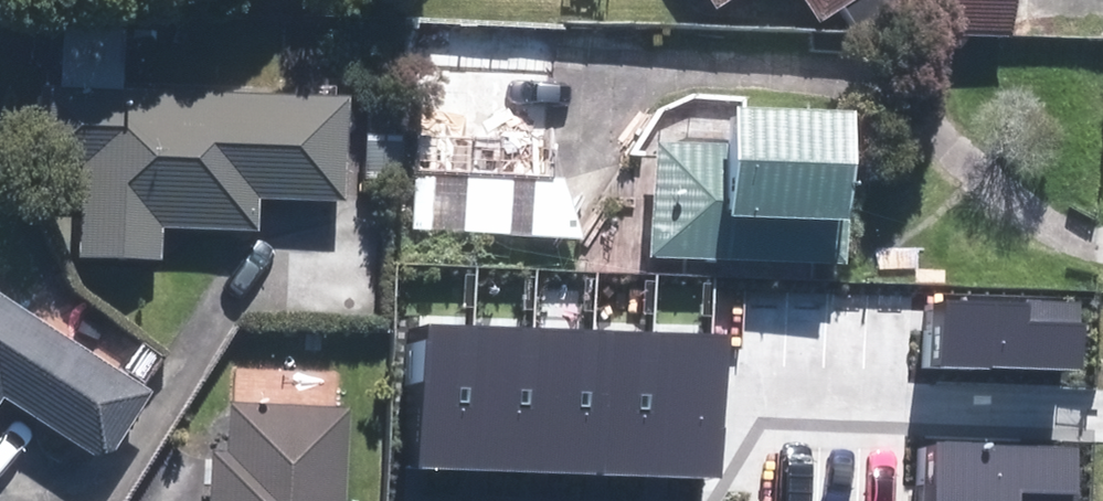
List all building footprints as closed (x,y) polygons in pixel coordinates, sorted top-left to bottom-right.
[(710,9),(724,0),(704,0),(710,9)] [(813,24),(851,0),(798,0),(813,24)] [(894,33),(1007,36),(1008,0),(895,0),(894,33)] [(547,180),(558,31),(405,20),(401,72),(418,73),(411,170),(547,180)] [(341,104),(41,87),(37,161),(82,164),(77,254),(149,258),(151,223),(253,228),(255,197),(335,202),(341,104)] [(649,145),(646,256),(838,262),(843,118),(722,114),(720,147),(649,145)] [(0,301),(0,398),(2,395),(101,458),(144,392),(0,301)] [(1083,307),(940,302),(938,367),(1081,371),(1083,307)] [(427,322),(420,469),(485,471),(491,326),(427,322)] [(491,326),(485,471),(549,474),(554,328),(491,326)] [(554,328),(549,474),(611,476),(616,330),(554,328)] [(616,330),(611,476),(670,478),(675,333),(616,330)] [(675,333),(670,478),(730,480),(735,335),(675,333)] [(344,413),(229,408),(225,500),(340,500),(344,413)] [(941,440),(938,500),(1079,500),(1081,446),(941,440)]
